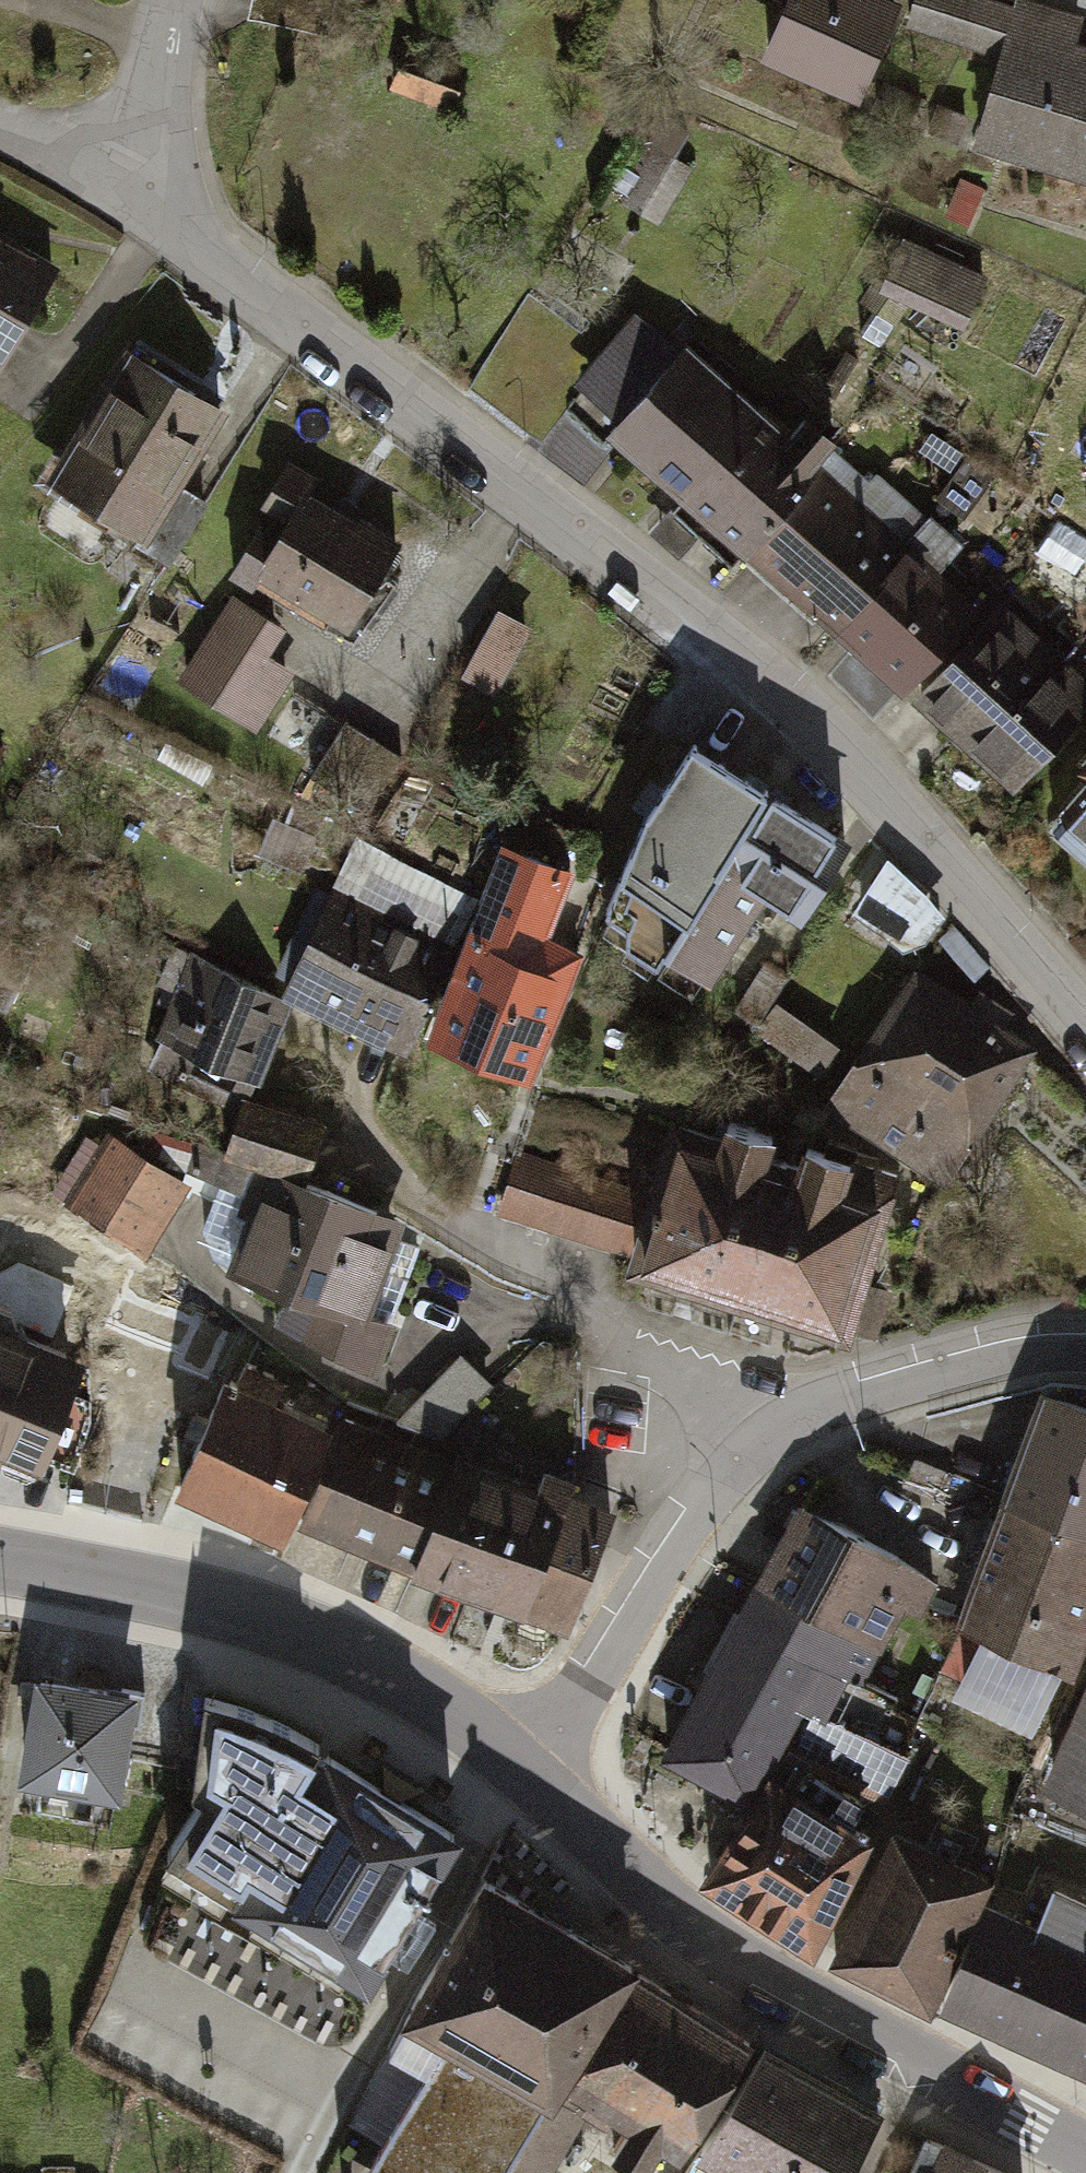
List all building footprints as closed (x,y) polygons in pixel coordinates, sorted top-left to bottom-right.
[(867,0),(793,0),(768,65),(859,101),(895,11),(867,0)] [(991,0),(914,0),(904,32),(998,61),(973,142),(1085,177),(1085,60),(1065,53),(1074,26),(991,0)] [(966,118),(942,105),(928,133),(953,145),(966,118)] [(650,214),(704,152),(669,122),(615,184),(650,214)] [(0,243),(0,366),(4,368),(57,275),(0,243)] [(980,283),(908,248),(887,291),(959,326),(980,283)] [(640,322),(578,384),(610,415),(672,354),(640,322)] [(686,351),(618,426),(739,536),(824,443),(798,420),(782,438),(686,351)] [(215,409),(128,354),(40,492),(128,547),(215,409)] [(824,480),(753,555),(831,628),(902,554),(824,480)] [(208,503),(179,486),(142,548),(172,565),(208,503)] [(401,552),(278,488),(229,582),(351,646),(401,552)] [(904,558),(839,630),(908,693),(974,622),(904,558)] [(278,635),(234,609),(183,695),(254,736),(292,671),(265,656),(278,635)] [(915,697),(1016,786),(1085,708),(1085,693),(993,611),(915,697)] [(527,631),(498,616),(466,675),(495,691),(527,631)] [(852,848),(690,751),(591,915),(703,981),(757,892),(807,922),(852,848)] [(1060,823),(1085,846),(1085,793),(1060,823)] [(572,876),(497,844),(417,1031),(515,1072),(566,953),(543,943),(572,876)] [(382,885),(449,917),(463,888),(396,856),(382,885)] [(919,953),(954,906),(892,861),(857,908),(919,953)] [(448,950),(328,903),(288,1003),(407,1051),(417,1031),(448,950)] [(289,1015),(202,975),(159,1068),(246,1108),(289,1015)] [(1024,1045),(911,978),(834,1105),(947,1173),(1024,1045)] [(829,1069),(843,1037),(784,1010),(770,1042),(829,1069)] [(318,1131),(259,1107),(235,1163),(261,1174),(293,1188),(318,1131)] [(889,1200),(677,1129),(632,1265),(843,1336),(889,1200)] [(185,1187),(111,1148),(78,1210),(152,1249),(185,1187)] [(634,1197),(535,1168),(519,1221),(619,1250),(634,1197)] [(293,1188),(261,1174),(221,1277),(280,1300),(271,1321),(373,1361),(387,1323),(363,1314),(397,1227),(293,1188)] [(149,1256),(71,1212),(18,1304),(96,1348),(149,1256)] [(0,1338),(0,1456),(28,1466),(67,1364),(0,1338)] [(458,1359),(399,1420),(447,1436),(491,1391),(458,1359)] [(321,1428),(218,1398),(186,1506),(290,1536),(321,1428)] [(1039,1401),(956,1622),(1069,1665),(1085,1618),(1085,1418),(1039,1401)] [(432,1457),(336,1425),(302,1526),(398,1558),(432,1457)] [(528,1491),(443,1460),(399,1580),(563,1639),(608,1516),(563,1500),(570,1481),(536,1468),(528,1491)] [(940,1571),(791,1490),(646,1753),(742,1805),(802,1696),(855,1726),(940,1571)] [(1030,1784),(1085,1806),(1085,1637),(1030,1784)] [(189,1663),(37,1639),(17,1757),(171,1777),(189,1663)] [(270,1801),(317,1720),(240,1668),(189,1663),(171,1777),(270,1801)] [(812,1715),(788,1761),(874,1805),(897,1760),(812,1715)] [(449,1840),(318,1757),(229,1897),(360,1980),(449,1840)] [(768,1783),(718,1876),(814,1927),(864,1834),(768,1783)] [(975,1876),(887,1834),(831,1949),(919,1991),(975,1876)] [(614,1963),(479,1881),(397,2015),(533,2097),(614,1963)] [(990,1915),(949,2009),(1085,2068),(1085,1956),(990,1915)] [(635,1974),(527,2158),(552,2172),(583,2172),(614,2121),(677,2158),(747,2039),(635,1974)] [(762,2051),(703,2164),(721,2172),(844,2172),(877,2110),(762,2051)] [(437,2052),(366,2172),(492,2172),(531,2108),(437,2052)] [(948,2159),(942,2172),(981,2172),(948,2159)]
